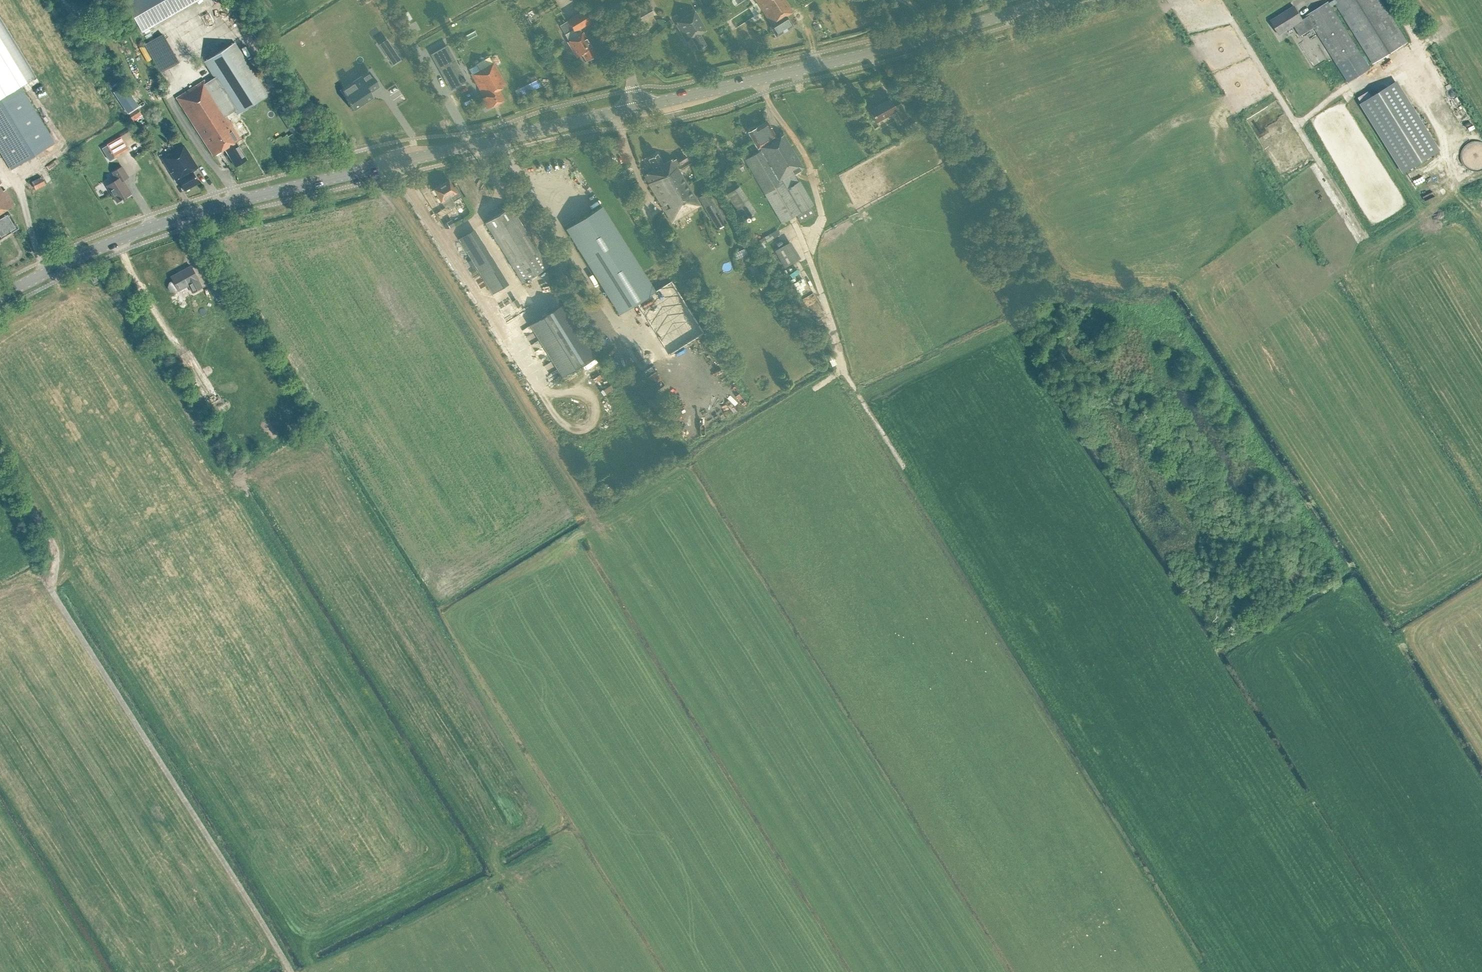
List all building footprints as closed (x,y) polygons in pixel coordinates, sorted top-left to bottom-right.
[(195,0),(129,0),(125,2),(142,31),(195,0)] [(769,27),(775,37),(782,32),(792,26),(785,16),(792,12),(785,0),(755,0),(757,2),(759,1),(764,10),(762,11),(771,26),(769,27)] [(1316,32),(1347,81),(1371,67),(1361,51),(1359,52),(1338,18),(1338,19),(1330,7),(1335,4),(1373,64),(1407,43),(1380,0),(1333,0),(1328,3),(1327,2),(1306,15),(1307,16),(1302,19),(1294,6),(1270,21),(1279,34),(1293,25),(1300,36),(1314,27),(1317,32),(1316,32)] [(632,27),(653,15),(646,2),(625,14),(632,27)] [(572,30),(564,34),(568,42),(567,43),(576,58),(582,55),(586,62),(595,56),(590,49),(592,48),(583,33),(582,34),(579,29),(590,23),(583,11),(567,21),(572,30)] [(699,35),(706,31),(694,12),(680,20),(681,21),(676,25),(686,42),(692,39),(698,50),(705,46),(699,35)] [(19,86),(33,78),(0,24),(0,151),(11,169),(54,143),(19,86)] [(178,62),(162,34),(144,44),(160,72),(178,62)] [(205,82),(204,80),(176,97),(213,156),(224,149),(235,166),(246,159),(235,142),(241,138),(240,137),(248,132),(242,122),(240,123),(239,121),(235,123),(237,125),(234,127),(226,115),(235,110),(237,114),(267,94),(234,42),(203,61),(214,77),(205,82)] [(143,46),(139,48),(147,62),(150,60),(143,46)] [(446,47),(430,56),(450,91),(461,85),(466,82),(454,61),(446,47)] [(398,61),(392,50),(385,54),(392,65),(398,61)] [(498,89),(505,85),(493,62),(492,63),(489,57),(475,65),(478,70),(471,74),(483,97),(481,98),(487,109),(503,99),(498,89)] [(1441,77),(1448,75),(1443,61),(1436,63),(1441,77)] [(368,73),(341,91),(346,98),(353,109),(371,97),(368,92),(377,86),(368,73)] [(1448,91),(1455,88),(1451,80),(1445,84),(1448,91)] [(1404,172),(1438,150),(1396,82),(1362,103),(1404,172)] [(1451,92),(1461,112),(1462,111),(1465,116),(1470,113),(1467,107),(1468,107),(1458,88),(1451,92)] [(118,89),(114,92),(128,113),(137,106),(128,92),(123,96),(118,89)] [(900,121),(907,118),(899,104),(893,107),(888,100),(869,111),(875,123),(895,112),(900,121)] [(274,107),(280,115),(287,111),(281,103),(274,107)] [(137,108),(128,113),(132,119),(141,114),(137,108)] [(797,182),(793,174),(803,168),(783,134),(776,139),(766,122),(755,128),(752,128),(752,127),(749,129),(749,130),(747,132),(747,133),(758,152),(744,160),(781,223),(813,205),(799,180),(797,182)] [(107,144),(112,153),(115,157),(128,149),(124,142),(126,141),(123,136),(122,137),(121,136),(107,144)] [(486,153),(497,149),(494,141),(483,145),(486,153)] [(184,190),(198,182),(192,171),(198,168),(183,145),(161,157),(175,180),(178,179),(184,190)] [(679,165),(687,160),(684,154),(676,159),(677,161),(674,163),(671,159),(662,164),(656,154),(647,159),(653,170),(644,175),(672,222),(700,206),(676,166),(678,164),(679,165)] [(202,162),(204,169),(210,167),(208,160),(202,162)] [(114,181),(106,185),(116,202),(131,193),(123,180),(128,177),(121,166),(112,172),(113,174),(111,176),(114,181)] [(1411,174),(1417,181),(1423,175),(1418,169),(1411,174)] [(1435,171),(1417,180),(1427,199),(1444,190),(1435,171)] [(35,189),(45,184),(41,176),(31,181),(35,189)] [(444,200),(446,205),(449,209),(455,206),(452,201),(460,197),(454,186),(452,187),(448,180),(433,189),(440,202),(444,200)] [(14,204),(0,181),(0,213),(14,204)] [(636,186),(629,190),(635,200),(642,196),(636,186)] [(743,220),(755,212),(738,186),(726,194),(743,220)] [(575,218),(605,203),(599,191),(569,206),(575,218)] [(698,197),(716,228),(724,223),(706,193),(698,197)] [(521,282),(547,266),(510,207),(484,223),(521,282)] [(592,212),(565,229),(618,315),(654,293),(600,207),(592,212)] [(18,228),(7,211),(0,215),(0,238),(18,228)] [(763,235),(759,239),(764,246),(768,242),(763,235)] [(777,246),(796,283),(813,274),(809,265),(804,267),(802,263),(794,267),(791,262),(801,257),(792,239),(777,246)] [(739,255),(749,250),(746,244),(736,250),(739,255)] [(485,257),(482,251),(470,258),(473,264),(485,257)] [(173,280),(169,282),(167,287),(169,290),(174,292),(178,290),(188,285),(191,292),(201,286),(197,279),(198,279),(190,266),(170,276),(173,280)] [(804,296),(812,291),(808,285),(800,290),(804,296)] [(539,301),(530,306),(535,318),(544,313),(539,301)] [(559,377),(591,357),(559,305),(527,325),(559,377)] [(832,363),(839,360),(834,349),(827,352),(832,363)] [(186,367),(177,372),(183,381),(191,375),(186,367)]
